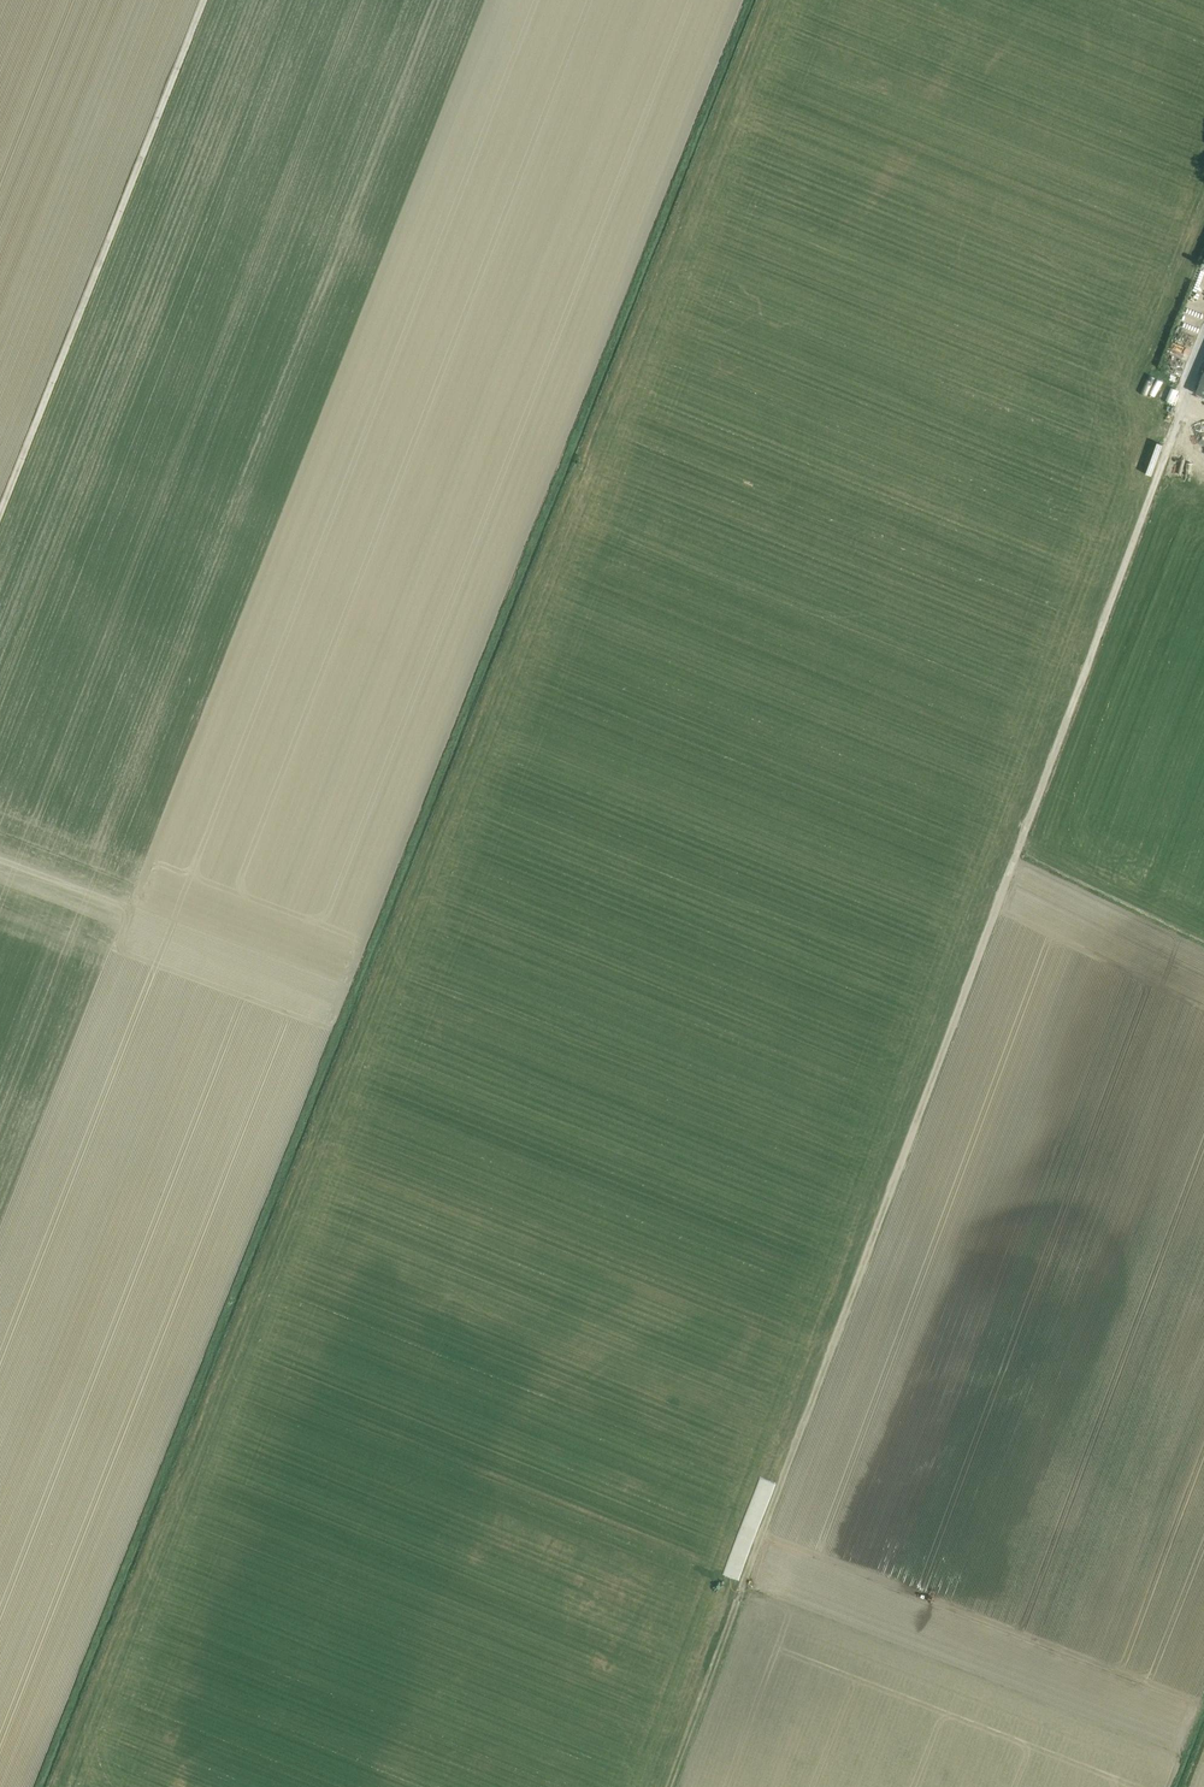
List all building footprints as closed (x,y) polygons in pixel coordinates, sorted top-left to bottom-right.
[(1186,322),(1200,325),(1201,318),(1187,316),(1186,322)] [(1188,356),(1191,344),(1174,340),(1170,352),(1188,356)] [(1195,393),(1203,397),(1203,372),(1195,393)] [(1139,445),(1154,431),(1149,425),(1134,439),(1139,445)] [(1143,472),(1152,456),(1145,453),(1136,468),(1143,472)]
